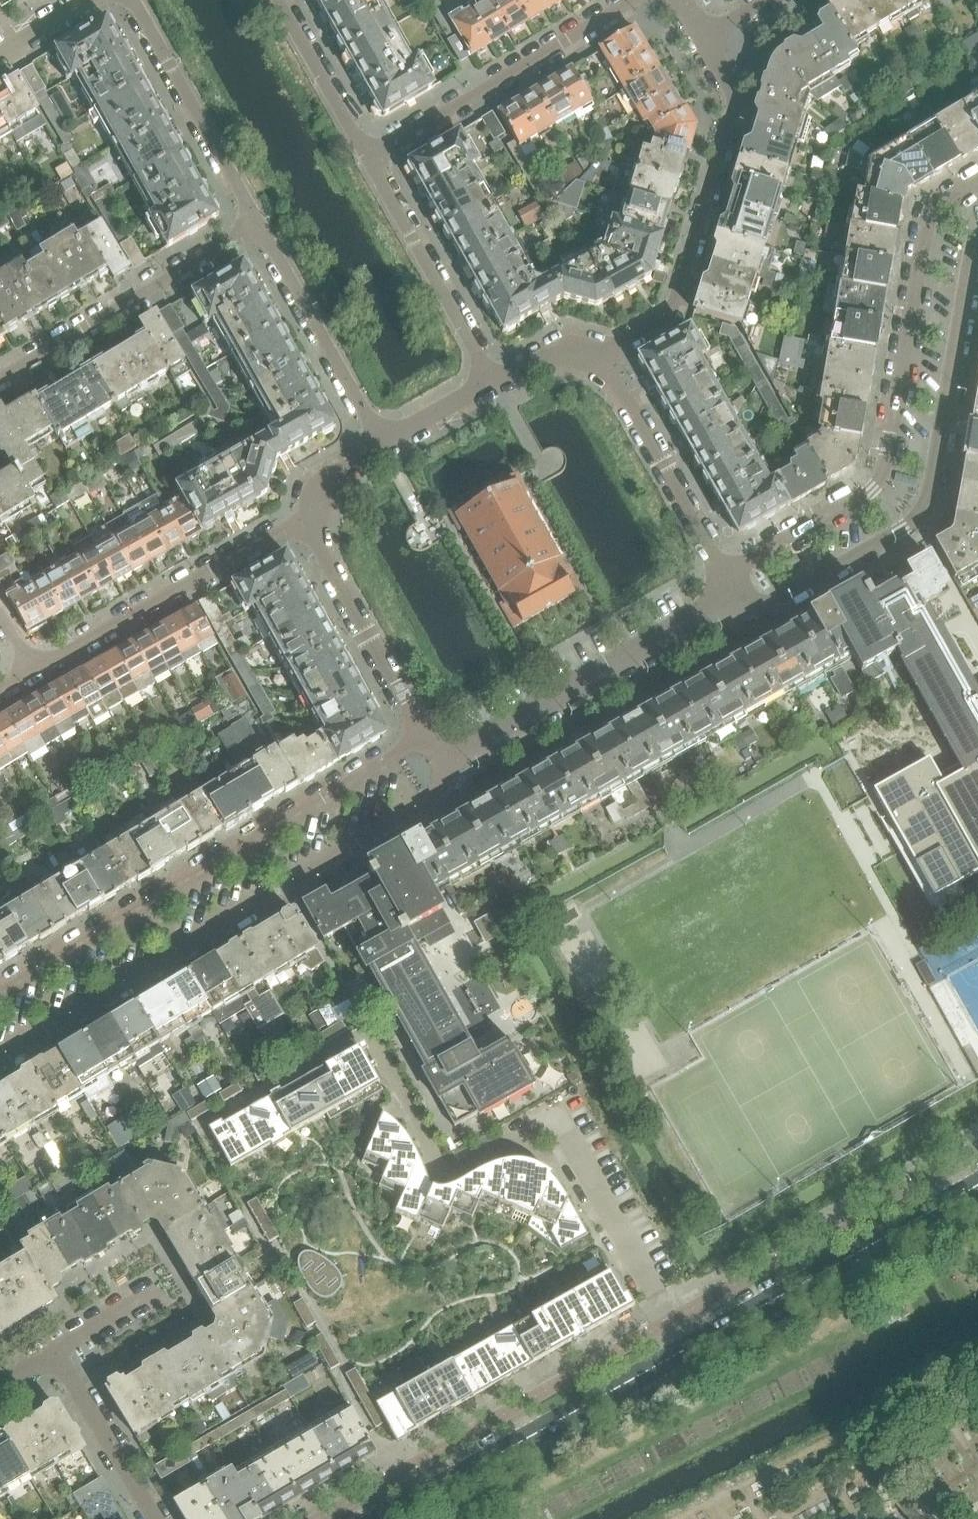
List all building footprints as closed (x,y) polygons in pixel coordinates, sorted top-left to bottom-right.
[(337,37),(337,44),(341,51),(344,51),(346,53),(391,27),(376,0),(316,0),(337,37)] [(428,5),(433,14),(442,8),(437,0),(435,0),(428,5)] [(489,0),(480,0),(468,7),(490,45),(509,33),(489,0)] [(514,0),(489,0),(509,33),(527,22),(514,0)] [(539,0),(514,0),(527,22),(546,11),(539,0)] [(546,11),(564,0),(539,0),(546,11)] [(859,0),(836,0),(827,6),(851,45),(877,29),(859,0)] [(926,0),(859,0),(877,29),(926,0)] [(848,63),(844,58),(854,52),(854,51),(851,45),(827,6),(826,6),(830,13),(820,19),(818,23),(822,29),(795,46),(792,45),(785,50),(784,52),(806,88),(848,63)] [(490,45),(468,7),(449,19),(453,26),(458,35),(471,56),(490,45)] [(442,8),(433,14),(438,23),(448,17),(442,8)] [(448,17),(438,23),(444,32),(453,26),(449,19),(448,17)] [(141,82),(143,79),(139,72),(136,72),(122,49),(113,32),(115,29),(111,22),(106,21),(101,22),(99,23),(55,50),(71,77),(77,74),(97,110),(143,85),(141,82)] [(453,26),(444,32),(449,41),(458,35),(453,26)] [(411,61),(391,27),(346,53),(347,55),(345,59),(349,66),(353,66),(375,106),(374,110),(378,117),(383,117),(388,115),(389,115),(434,88),(418,58),(411,61)] [(919,39),(911,27),(904,31),(911,44),(919,39)] [(645,49),(641,42),(640,40),(641,36),(638,32),(635,31),(633,29),(599,49),(611,70),(645,49)] [(471,56),(458,35),(449,41),(448,41),(460,63),(471,56)] [(966,54),(960,44),(953,48),(959,58),(966,54)] [(658,70),(654,63),(652,61),(653,57),(651,53),(647,52),(645,49),(611,70),(624,91),(658,70)] [(806,88),(784,52),(781,54),(775,59),(771,65),(768,72),(766,80),(764,81),(761,89),(763,92),(761,100),(797,111),(801,100),(810,94),(806,88)] [(43,86),(31,67),(21,74),(34,95),(43,90),(41,88),(43,86)] [(593,96),(585,83),(588,82),(584,75),(577,80),(571,69),(569,71),(565,70),(560,73),(559,77),(553,80),(574,115),(593,104),(589,98),(593,96)] [(636,111),(670,91),(665,82),(666,78),(663,73),(659,72),(658,70),(624,91),(636,111)] [(16,77),(12,76),(5,80),(4,84),(0,86),(0,115),(11,134),(40,117),(16,77)] [(851,89),(843,78),(837,83),(845,93),(851,89)] [(574,115),(553,80),(551,82),(547,81),(542,84),(541,87),(535,91),(555,126),(574,115)] [(181,152),(182,149),(178,142),(175,141),(160,116),(150,97),(151,94),(147,87),(144,87),(143,85),(97,110),(136,180),(182,154),(181,152)] [(43,90),(34,95),(38,102),(47,97),(45,94),(43,90)] [(555,126),(535,91),(528,95),(524,94),(520,97),(518,101),(516,102),(538,137),(555,126)] [(682,111),(677,102),(678,98),(675,94),(672,93),(670,91),(636,111),(640,117),(648,119),(654,129),(682,111)] [(961,106),(977,134),(977,96),(961,106)] [(47,97),(38,102),(42,108),(50,103),(47,97)] [(786,170),(795,141),(797,133),(804,135),(809,119),(802,116),(797,111),(761,100),(761,101),(757,102),(755,110),(756,113),(747,145),(744,146),(741,157),(786,170)] [(538,137),(516,102),(510,106),(506,105),(502,108),(501,112),(498,113),(515,141),(518,146),(520,148),(538,137)] [(50,103),(42,108),(45,114),(54,109),(50,103)] [(977,150),(977,134),(961,106),(907,139),(930,179),(977,150)] [(54,109),(45,114),(49,121),(58,116),(54,109)] [(688,152),(696,127),(689,116),(686,118),(682,111),(654,129),(656,133),(655,134),(651,146),(684,156),(686,151),(688,152)] [(504,136),(493,116),(492,114),(481,120),(494,142),(504,136)] [(0,115),(0,141),(11,134),(0,115)] [(58,116),(49,121),(53,127),(62,122),(58,116)] [(607,129),(603,119),(596,121),(601,133),(607,129)] [(62,122),(53,127),(57,133),(66,128),(62,122)] [(66,128),(57,133),(60,138),(69,133),(66,128)] [(611,140),(607,129),(601,133),(604,143),(611,140)] [(69,133),(60,138),(63,143),(66,141),(72,138),(69,133)] [(487,164),(485,160),(492,156),(489,151),(480,156),(480,157),(475,161),(459,133),(413,161),(409,164),(407,169),(411,176),(414,176),(437,216),(435,219),(439,225),(442,226),(443,228),(489,202),(472,171),(476,169),(478,173),(488,167),(487,165),(487,164)] [(930,179),(907,139),(874,159),(866,147),(855,154),(850,150),(845,168),(868,173),(862,194),(899,207),(899,206),(902,203),(904,195),(930,179)] [(63,143),(58,146),(64,155),(72,150),(66,141),(63,143)] [(509,151),(518,146),(515,141),(507,146),(509,151)] [(617,149),(615,142),(601,146),(602,153),(617,149)] [(512,156),(521,150),(520,148),(518,146),(509,151),(512,156)] [(680,170),(683,160),(684,156),(651,146),(650,151),(643,149),(637,171),(676,183),(676,181),(680,179),(681,174),(680,170)] [(72,150),(64,155),(74,170),(82,165),(72,150)] [(515,160),(524,154),(521,150),(512,156),(515,160)] [(212,221),(215,218),(218,214),(218,213),(214,206),(211,206),(203,192),(189,167),(191,164),(187,157),(183,156),(182,154),(136,180),(156,215),(150,219),(166,249),(212,221)] [(517,164),(526,158),(524,154),(515,160),(517,164)] [(584,173),(591,163),(585,154),(576,159),(584,173)] [(780,189),(786,170),(741,157),(735,176),(780,189)] [(520,168),(529,163),(526,158),(517,164),(520,168)] [(522,172),(531,167),(529,163),(520,168),(522,172)] [(583,175),(575,163),(560,172),(567,184),(583,175)] [(822,181),(826,166),(815,163),(810,177),(822,181)] [(525,177),(534,171),(531,167),(522,172),(525,177)] [(527,181),(536,175),(534,171),(525,177),(527,181)] [(663,224),(666,214),(672,195),(676,193),(677,187),(675,184),(676,183),(637,171),(621,224),(660,236),(660,234),(664,232),(665,227),(663,224)] [(530,185),(539,179),(536,175),(527,181),(530,185)] [(763,247),(772,218),(780,189),(735,176),(732,187),(735,192),(725,222),(720,224),(718,234),(762,248),(763,247)] [(532,189),(541,184),(539,179),(530,185),(532,189)] [(535,193),(544,188),(541,184),(532,189),(535,193)] [(93,195),(90,197),(94,204),(102,199),(115,192),(111,185),(93,195)] [(537,197),(546,192),(544,188),(535,193),(537,197)] [(553,204),(561,194),(558,188),(548,194),(549,196),(551,200),(553,204)] [(89,189),(81,194),(85,200),(90,197),(93,195),(89,189)] [(540,202),(549,196),(548,194),(546,192),(537,197),(540,202)] [(891,252),(894,235),(897,219),(900,217),(901,211),(899,208),(899,207),(862,194),(853,192),(842,257),(889,264),(889,263),(892,261),(893,255),(891,252)] [(563,207),(567,196),(561,194),(553,204),(563,207)] [(542,206),(551,200),(549,196),(540,202),(542,206)] [(102,199),(94,204),(97,209),(105,204),(102,199)] [(545,210),(554,205),(553,204),(551,200),(542,206),(545,210)] [(507,234),(489,202),(443,228),(445,230),(443,233),(447,240),(451,241),(476,286),(474,289),(478,296),(482,296),(483,298),(529,272),(510,239),(514,238),(515,239),(524,233),(519,226),(510,231),(511,232),(507,234)] [(109,211),(105,204),(97,209),(101,216),(109,211)] [(571,217),(574,210),(563,207),(553,204),(554,205),(557,210),(560,214),(571,217)] [(548,215),(557,210),(554,205),(545,210),(548,215)] [(825,222),(828,208),(817,206),(814,220),(825,222)] [(537,207),(519,216),(526,228),(538,222),(544,218),(539,210),(537,207)] [(554,217),(560,214),(557,210),(548,215),(550,220),(554,217)] [(113,217),(109,211),(101,216),(105,222),(113,217)] [(571,219),(571,217),(560,214),(564,223),(571,219)] [(791,225),(793,219),(781,215),(779,221),(791,225)] [(129,271),(95,216),(80,225),(85,234),(110,274),(114,280),(129,271)] [(117,223),(113,217),(105,222),(109,228),(117,223)] [(650,277),(661,240),(659,238),(660,236),(621,224),(613,222),(605,248),(605,247),(585,257),(609,300),(611,299),(614,301),(621,297),(621,293),(625,291),(627,293),(634,289),(634,286),(650,277)] [(121,230),(117,223),(109,228),(113,235),(121,230)] [(110,274),(85,234),(80,225),(70,231),(72,235),(41,254),(38,248),(29,254),(35,265),(34,265),(56,303),(60,301),(61,303),(69,298),(68,296),(99,278),(100,279),(110,274)] [(59,236),(53,226),(48,228),(54,238),(59,236)] [(125,237),(123,234),(121,230),(113,235),(117,242),(125,237)] [(746,304),(754,276),(759,278),(759,279),(764,280),(773,283),(775,275),(769,273),(775,251),(762,248),(718,234),(714,244),(717,249),(708,279),(703,282),(700,291),(745,305),(746,304)] [(129,244),(125,237),(117,242),(121,249),(129,244)] [(131,242),(129,244),(121,249),(133,269),(143,262),(131,242)] [(802,259),(804,250),(806,247),(795,243),(790,255),(802,259)] [(515,325),(562,299),(595,308),(609,300),(585,257),(569,266),(567,262),(568,262),(563,253),(554,258),(559,266),(560,266),(562,271),(545,280),(531,276),(529,272),(483,298),(484,300),(482,303),(486,310),(490,310),(502,333),(505,331),(508,333),(515,329),(515,325)] [(881,311),(884,294),(887,277),(890,275),(891,269),(889,266),(889,264),(842,257),(832,315),(879,323),(879,322),(882,320),(883,314),(881,311)] [(811,280),(814,263),(804,261),(800,278),(811,280)] [(55,304),(56,303),(34,265),(25,270),(22,265),(0,279),(0,323),(7,335),(18,329),(17,327),(47,308),(48,310),(56,305),(55,304)] [(273,316),(260,294),(250,276),(252,273),(248,266),(243,266),(238,267),(236,268),(191,294),(205,318),(201,321),(203,325),(210,321),(213,325),(216,323),(234,354),(279,328),(278,326),(280,323),(276,316),(273,316)] [(764,280),(762,287),(771,289),(773,283),(764,280)] [(752,327),(758,309),(745,305),(700,291),(694,312),(738,325),(746,338),(748,341),(748,339),(752,327)] [(185,329),(171,307),(159,314),(184,355),(194,349),(183,330),(185,329)] [(871,370),(874,353),(876,336),(880,334),(881,328),(878,325),(879,323),(832,315),(822,374),(869,382),(869,380),(872,379),(873,372),(871,370)] [(188,373),(154,317),(141,325),(145,332),(168,372),(173,382),(188,373)] [(722,325),(719,336),(726,338),(729,327),(722,325)] [(729,327),(726,338),(728,338),(738,333),(736,329),(729,327)] [(311,385),(297,359),(287,341),(288,338),(284,331),(281,330),(279,328),(234,354),(251,384),(247,387),(252,395),(256,393),(273,423),(318,397),(317,395),(319,392),(315,385),(311,385)] [(699,358),(705,355),(696,339),(695,340),(689,329),(644,354),(641,357),(638,362),(638,363),(641,370),(645,370),(651,380),(662,401),(661,404),(665,411),(668,411),(669,413),(716,387),(699,358)] [(142,388),(168,372),(145,332),(134,338),(135,340),(102,360),(101,358),(92,363),(93,365),(91,366),(114,405),(120,413),(132,405),(131,403),(136,400),(137,403),(147,397),(142,388)] [(738,333),(728,338),(730,341),(731,343),(741,337),(738,333)] [(741,337),(731,343),(734,348),(743,342),(741,337)] [(743,342),(734,348),(736,353),(746,347),(743,342)] [(746,347),(736,353),(739,358),(749,352),(746,347)] [(194,349),(184,355),(187,360),(198,354),(194,349)] [(709,359),(719,353),(716,349),(706,355),(709,359)] [(749,352),(739,358),(742,362),(752,357),(749,352)] [(198,354),(187,360),(191,366),(201,360),(198,354)] [(752,357),(742,362),(745,367),(755,362),(752,357)] [(201,360),(191,366),(194,372),(204,366),(201,360)] [(755,362),(745,367),(746,370),(747,372),(757,367),(755,362)] [(774,381),(777,366),(760,363),(773,385),(774,381)] [(57,439),(114,405),(91,366),(88,368),(87,366),(79,371),(80,373),(47,393),(45,391),(35,398),(54,429),(52,430),(57,439)] [(204,366),(194,372),(198,378),(208,372),(207,370),(204,366)] [(757,367),(747,372),(750,377),(760,372),(757,367)] [(217,370),(210,374),(212,377),(215,383),(217,386),(224,382),(217,370)] [(208,372),(198,378),(201,384),(212,377),(210,374),(208,372)] [(760,372),(750,377),(753,383),(763,377),(760,372)] [(860,428),(863,412),(866,395),(869,393),(870,387),(868,384),(869,382),(822,374),(817,404),(820,405),(815,433),(816,435),(858,443),(858,439),(862,437),(863,431),(860,428)] [(212,377),(201,384),(205,389),(215,383),(212,377)] [(763,377),(753,383),(756,387),(766,382),(763,377)] [(774,381),(773,385),(773,386),(782,391),(785,386),(774,381)] [(766,382),(756,387),(759,393),(769,387),(766,382)] [(215,383),(205,389),(208,395),(219,389),(217,386),(215,383)] [(782,391),(773,386),(781,398),(786,395),(782,391)] [(749,446),(716,388),(716,387),(669,413),(671,416),(669,419),(673,426),(676,426),(684,439),(688,446),(695,460),(698,470),(701,470),(703,472),(749,446)] [(769,387),(759,393),(761,397),(772,392),(769,387)] [(811,394),(800,388),(797,393),(809,398),(811,394)] [(219,389),(208,395),(212,401),(222,395),(220,391),(219,389)] [(772,392),(761,397),(764,402),(774,396),(772,392)] [(222,395),(212,401),(216,407),(226,402),(222,395)] [(774,396),(764,402),(767,407),(777,401),(774,396)] [(274,474),(276,466),(274,464),(275,460),(322,434),(325,436),(332,432),(332,428),(335,427),(325,410),(327,407),(323,400),(319,399),(318,397),(273,423),(276,429),(230,455),(256,500),(265,495),(271,475),(274,474)] [(977,397),(976,399),(973,401),(972,407),(974,410),(971,427),(968,444),(966,447),(964,453),(966,456),(966,457),(977,459),(977,398),(977,397)] [(54,429),(35,398),(4,416),(22,448),(52,430),(54,429)] [(777,401),(767,407),(767,408),(770,412),(780,406),(777,401)] [(226,402),(216,407),(218,410),(228,415),(230,409),(226,402)] [(780,406),(770,412),(772,417),(783,411),(780,406)] [(211,407),(203,411),(206,417),(214,420),(216,415),(214,413),(211,407)] [(177,426),(195,416),(191,408),(173,419),(177,426)] [(22,448),(4,416),(0,410),(0,452),(2,456),(1,456),(7,465),(10,463),(15,471),(26,490),(42,481),(34,468),(38,465),(32,455),(28,458),(22,448)] [(216,415),(214,420),(225,424),(228,415),(218,410),(214,413),(216,415)] [(783,411),(772,417),(775,422),(785,416),(783,411)] [(785,416),(775,422),(778,426),(788,420),(785,416)] [(202,418),(196,422),(202,432),(208,428),(202,418)] [(788,420),(778,426),(778,427),(781,433),(785,430),(795,424),(791,418),(788,420)] [(104,437),(95,422),(89,425),(98,440),(104,437)] [(196,422),(191,425),(197,435),(202,432),(196,422)] [(191,425),(185,428),(191,438),(197,435),(191,425)] [(185,428),(180,432),(186,441),(191,438),(185,428)] [(155,441),(155,440),(152,435),(143,432),(134,438),(140,449),(155,441)] [(180,432),(174,435),(180,445),(186,441),(180,432)] [(174,435),(169,438),(175,448),(178,446),(180,445),(174,435)] [(854,467),(858,443),(816,435),(815,439),(817,442),(808,448),(827,482),(830,480),(833,481),(838,478),(839,475),(854,467)] [(169,438),(164,441),(170,451),(175,448),(169,438)] [(164,441),(159,444),(165,454),(170,451),(164,441)] [(155,447),(153,447),(159,457),(165,454),(159,444),(155,447)] [(777,479),(781,477),(779,474),(772,461),(761,467),(749,446),(703,472),(704,475),(702,478),(706,485),(709,485),(735,530),(742,532),(789,506),(782,493),(784,492),(777,479)] [(827,482),(808,448),(796,455),(799,459),(792,462),(791,465),(779,466),(779,474),(781,477),(777,479),(784,492),(782,493),(789,506),(824,487),(824,483),(827,482)] [(253,505),(253,502),(256,500),(230,455),(174,487),(180,499),(201,534),(213,528),(213,524),(243,507),(246,509),(253,505)] [(966,457),(966,458),(963,460),(962,466),(964,469),(958,504),(955,506),(954,512),(956,515),(956,517),(977,520),(977,459),(966,457)] [(183,541),(165,507),(141,465),(134,469),(139,478),(135,481),(147,502),(150,500),(157,512),(147,518),(167,553),(177,547),(178,544),(183,541)] [(26,490),(15,471),(0,479),(0,517),(2,520),(33,502),(26,490)] [(107,486),(100,473),(83,484),(87,493),(90,496),(107,486)] [(558,558),(553,549),(556,547),(555,546),(552,547),(547,538),(550,536),(549,535),(546,537),(541,527),(544,525),(543,524),(540,526),(535,517),(538,515),(537,513),(534,515),(529,506),(532,504),(531,503),(528,504),(523,495),(526,493),(517,475),(504,482),(507,488),(487,499),(486,497),(484,497),(484,499),(485,501),(465,512),(462,506),(449,513),(459,531),(463,529),(468,538),(465,540),(466,541),(469,539),(474,549),(471,550),(472,552),(475,550),(480,559),(477,561),(478,563),(481,561),(486,570),(483,572),(484,573),(487,572),(492,581),(489,583),(490,584),(493,582),(498,592),(495,593),(496,595),(499,593),(504,602),(500,605),(503,610),(512,606),(522,624),(573,595),(563,577),(571,572),(568,567),(564,569),(559,559),(562,558),(562,557),(561,556),(558,558)] [(87,493),(83,484),(82,483),(66,493),(70,500),(75,497),(79,497),(87,493)] [(70,501),(70,500),(66,493),(58,498),(63,505),(70,501)] [(63,505),(58,498),(56,494),(50,498),(57,509),(63,505)] [(201,534),(180,499),(165,507),(183,541),(188,538),(192,539),(201,534)] [(148,561),(126,520),(119,508),(115,511),(120,520),(115,523),(121,532),(113,537),(132,573),(142,567),(144,563),(148,561)] [(167,553),(147,518),(136,524),(132,516),(126,520),(148,561),(153,558),(157,559),(167,553)] [(956,517),(953,531),(950,535),(935,543),(954,578),(953,578),(959,590),(977,579),(977,575),(974,569),(977,567),(977,520),(956,517)] [(26,542),(45,529),(38,518),(18,530),(26,542)] [(132,573),(113,537),(107,526),(90,536),(91,539),(114,580),(118,578),(122,578),(132,573)] [(19,533),(12,537),(19,548),(25,544),(25,543),(19,533)] [(12,537),(5,541),(12,553),(19,548),(12,537)] [(114,580),(91,539),(73,549),(78,557),(97,592),(108,587),(109,583),(114,580)] [(79,600),(55,558),(61,555),(55,544),(44,550),(44,551),(50,561),(48,562),(54,571),(43,577),(62,612),(73,606),(74,602),(79,600)] [(9,553),(0,559),(0,582),(18,572),(14,566),(16,565),(9,553)] [(97,592),(78,557),(68,562),(63,553),(61,555),(55,558),(79,600),(83,597),(87,598),(97,592)] [(310,599),(300,581),(292,567),(294,564),(290,557),(287,557),(281,558),(279,559),(233,585),(249,612),(255,608),(272,637),(317,611),(316,609),(317,606),(313,599),(310,599)] [(796,557),(784,564),(788,571),(800,565),(796,557)] [(824,606),(825,608),(851,655),(868,685),(892,671),(886,661),(885,660),(895,653),(895,654),(898,653),(903,662),(902,663),(915,687),(918,691),(930,712),(932,717),(944,738),(946,742),(959,765),(938,777),(929,759),(873,791),(887,816),(879,820),(887,835),(888,834),(895,830),(933,899),(959,884),(973,877),(977,874),(977,698),(938,628),(941,626),(936,617),(933,612),(930,607),(928,604),(949,592),(938,574),(935,567),(929,557),(908,569),(912,576),(914,580),(901,588),(899,584),(889,589),(880,594),(876,586),(864,593),(859,586),(824,606)] [(62,612),(43,577),(33,582),(28,574),(24,573),(20,575),(26,587),(44,619),(48,617),(52,618),(62,612)] [(44,619),(26,587),(17,591),(18,592),(7,599),(27,632),(41,624),(40,622),(44,619)] [(969,602),(974,611),(977,608),(977,597),(969,602)] [(225,625),(233,621),(229,614),(222,618),(210,598),(199,604),(216,633),(226,627),(225,625)] [(218,645),(196,606),(180,615),(201,654),(218,645)] [(851,655),(825,608),(810,616),(810,617),(793,627),(819,673),(829,668),(838,662),(851,655)] [(343,658),(334,641),(324,623),(325,621),(322,614),(318,614),(317,611),(272,637),(287,663),(283,665),(280,666),(270,667),(271,671),(280,670),(284,669),(289,667),(305,696),(350,670),(349,668),(351,665),(347,658),(343,658)] [(201,654),(180,615),(164,624),(185,663),(201,654)] [(185,663),(164,624),(148,633),(169,672),(185,663)] [(762,706),(819,673),(793,627),(790,625),(784,629),(784,632),(749,652),(745,650),(739,654),(739,658),(736,659),(762,706)] [(226,627),(216,633),(219,638),(229,633),(226,627)] [(169,672),(148,633),(132,642),(154,681),(169,672)] [(229,633),(219,638),(222,643),(232,638),(229,633)] [(232,638),(222,643),(225,648),(235,643),(232,638)] [(154,681),(132,642),(117,651),(140,693),(155,684),(153,681),(154,681)] [(235,643),(225,648),(227,653),(238,648),(235,643)] [(238,648),(227,653),(230,659),(241,653),(238,648)] [(140,693),(117,651),(100,660),(123,702),(140,693)] [(241,653),(230,659),(233,663),(243,657),(242,655),(241,653)] [(243,657),(233,663),(236,668),(246,662),(243,657)] [(733,723),(762,706),(736,659),(734,661),(730,659),(724,662),(724,666),(721,668),(689,686),(686,684),(679,688),(679,692),(676,693),(703,740),(714,733),(720,744),(739,733),(733,723)] [(123,702),(100,660),(84,669),(108,714),(109,713),(107,711),(123,702)] [(246,662),(236,668),(238,672),(249,667),(246,662)] [(249,667),(238,672),(241,678),(252,672),(249,667)] [(841,668),(832,673),(835,677),(837,681),(845,676),(841,668)] [(108,714),(84,669),(68,678),(89,716),(90,716),(93,722),(108,714)] [(231,670),(215,679),(230,705),(232,704),(245,696),(231,670)] [(383,729),(357,683),(359,680),(355,673),(351,673),(350,670),(305,696),(311,706),(327,734),(316,739),(324,752),(329,749),(337,762),(381,736),(383,729)] [(252,672),(241,678),(244,683),(255,677),(252,672)] [(845,676),(837,681),(839,685),(848,680),(845,676)] [(255,677),(244,683),(247,688),(257,682),(255,677)] [(835,677),(830,680),(841,700),(846,697),(844,693),(841,689),(839,685),(837,681),(835,677)] [(89,716),(68,678),(52,687),(70,720),(71,719),(74,725),(89,716)] [(848,680),(839,685),(841,689),(850,684),(848,680)] [(257,682),(247,688),(250,693),(260,687),(257,682)] [(850,684),(841,689),(844,693),(852,688),(850,684)] [(70,720),(52,687),(42,693),(36,696),(61,739),(68,735),(62,724),(70,720)] [(260,687),(250,693),(253,698),(263,692),(260,687)] [(852,688),(844,693),(846,697),(854,692),(852,688)] [(263,692),(253,698),(256,703),(266,697),(263,692)] [(655,767),(703,740),(676,693),(674,694),(671,693),(664,696),(664,700),(644,711),(614,728),(641,775),(648,771),(655,767)] [(61,739),(36,696),(21,705),(46,747),(60,738),(61,740),(61,739)] [(217,697),(207,702),(214,714),(221,710),(224,708),(217,697)] [(266,697),(256,703),(258,708),(269,702),(266,697)] [(207,702),(191,710),(192,711),(198,723),(214,714),(207,702)] [(269,702),(258,708),(261,713),(271,706),(269,702)] [(224,708),(221,710),(228,722),(239,716),(232,704),(230,705),(229,705),(224,708)] [(46,747),(21,705),(5,715),(28,754),(30,757),(46,747)] [(271,706),(261,713),(264,717),(269,714),(274,711),(271,706)] [(192,711),(176,720),(183,732),(196,724),(198,723),(192,711)] [(274,711),(269,714),(273,721),(276,722),(279,714),(275,713),(274,711)] [(812,724),(805,712),(798,716),(805,728),(812,724)] [(273,721),(269,714),(264,717),(260,720),(261,722),(264,726),(273,721)] [(5,715),(0,718),(0,743),(12,763),(13,764),(28,754),(5,715)] [(164,724),(159,728),(160,729),(165,738),(171,735),(164,724)] [(634,779),(641,775),(614,728),(565,756),(562,754),(555,758),(555,761),(553,763),(579,810),(609,792),(625,783),(629,788),(637,784),(634,779)] [(165,738),(160,729),(145,738),(151,747),(165,738)] [(752,757),(749,751),(741,735),(740,734),(731,739),(739,754),(741,753),(745,760),(752,757)] [(149,748),(143,738),(130,746),(137,756),(149,748)] [(299,785),(337,762),(329,749),(324,752),(316,739),(306,746),(305,744),(296,748),(294,745),(280,753),(299,785)] [(0,743),(0,771),(12,763),(0,743)] [(178,753),(173,744),(166,749),(171,757),(178,753)] [(299,785),(280,753),(277,749),(228,778),(250,815),(263,807),(262,804),(285,791),(286,793),(299,785)] [(121,768),(135,759),(130,752),(122,757),(120,753),(114,757),(121,768)] [(159,773),(147,754),(139,758),(151,778),(159,773)] [(551,826),(579,810),(553,763),(550,764),(547,762),(540,766),(540,770),(535,773),(520,781),(505,790),(502,788),(495,792),(495,795),(493,797),(519,844),(540,832),(551,826)] [(102,775),(96,764),(84,771),(90,782),(102,775)] [(662,775),(660,770),(651,776),(653,780),(662,775)] [(123,778),(119,771),(109,777),(113,784),(123,778)] [(673,783),(667,772),(662,775),(664,779),(666,783),(668,786),(671,784),(673,783)] [(690,781),(685,773),(681,775),(683,778),(687,786),(688,786),(686,783),(690,781)] [(655,784),(664,779),(662,775),(653,780),(655,784)] [(237,823),(245,818),(250,815),(228,778),(179,808),(201,844),(214,836),(213,834),(229,824),(235,821),(237,823)] [(687,786),(683,778),(679,780),(684,789),(687,786)] [(658,788),(666,783),(664,779),(655,784),(658,788)] [(684,789),(679,780),(675,782),(680,790),(684,789)] [(675,782),(673,783),(671,784),(676,793),(680,790),(675,782)] [(660,792),(668,787),(667,786),(668,786),(666,783),(658,788),(660,792)] [(631,792),(639,788),(637,784),(629,788),(631,792)] [(671,784),(668,786),(667,786),(668,787),(672,795),(676,793),(671,784)] [(672,795),(668,787),(660,792),(664,800),(672,795)] [(61,805),(75,796),(70,788),(56,797),(61,805)] [(633,796),(641,792),(639,788),(631,792),(633,796)] [(636,800),(644,796),(641,792),(633,796),(636,800)] [(519,844),(493,797),(490,798),(487,796),(481,800),(481,804),(448,822),(445,824),(442,822),(436,825),(436,829),(462,876),(490,861),(519,844)] [(638,804),(646,799),(644,796),(636,800),(638,804)] [(48,812),(59,805),(55,798),(43,805),(48,812)] [(187,852),(201,844),(179,808),(173,799),(159,808),(158,807),(152,810),(147,801),(138,806),(144,816),(148,813),(153,823),(129,837),(151,874),(165,866),(163,864),(184,852),(186,850),(187,852)] [(640,808),(648,803),(646,799),(638,804),(640,808)] [(616,811),(620,809),(616,803),(605,809),(613,824),(621,820),(616,811)] [(643,812),(650,807),(648,803),(640,808),(643,812)] [(643,812),(640,808),(638,804),(634,806),(639,814),(643,812)] [(42,813),(37,805),(25,812),(30,821),(42,813)] [(639,814),(634,806),(630,808),(635,817),(639,814)] [(625,818),(622,813),(624,811),(622,808),(620,809),(616,811),(621,820),(625,818)] [(635,817),(630,808),(626,810),(631,819),(635,817)] [(631,819),(626,810),(624,811),(622,813),(625,818),(627,821),(631,819)] [(13,833),(28,823),(23,816),(8,826),(13,833)] [(36,831),(31,823),(23,828),(29,836),(36,831)] [(5,849),(27,835),(23,828),(0,842),(5,849)] [(12,833),(9,828),(2,833),(6,838),(12,833)] [(462,876),(436,829),(419,838),(418,838),(415,840),(405,845),(405,846),(403,848),(407,854),(407,853),(409,855),(408,856),(411,861),(412,860),(414,862),(413,863),(414,865),(413,866),(418,873),(419,872),(421,875),(419,876),(423,883),(425,882),(427,886),(425,887),(429,893),(431,892),(432,893),(444,886),(462,876)] [(570,849),(562,836),(555,840),(563,853),(570,849)] [(138,882),(151,874),(129,837),(80,867),(102,903),(115,895),(114,893),(131,883),(137,880),(138,882)] [(563,853),(555,840),(548,844),(556,857),(563,853)] [(412,942),(411,943),(405,933),(408,932),(407,931),(441,912),(439,908),(438,908),(430,894),(432,893),(431,892),(429,893),(425,887),(427,886),(425,882),(423,883),(419,876),(421,875),(419,872),(418,873),(413,866),(414,865),(413,863),(414,862),(412,860),(411,861),(408,856),(409,855),(407,853),(407,854),(403,848),(405,846),(405,845),(403,846),(368,865),(371,872),(353,883),(356,889),(347,894),(344,889),(343,890),(343,889),(341,890),(342,892),(343,891),(345,895),(330,903),(324,894),(303,906),(308,913),(323,941),(344,929),(358,955),(357,956),(366,971),(369,969),(426,1070),(423,1072),(438,1100),(439,1100),(454,1127),(478,1114),(479,1116),(557,1072),(534,1028),(481,1057),(480,1056),(476,1059),(470,1048),(471,1048),(412,942)] [(102,903),(80,867),(75,857),(57,868),(51,858),(44,862),(51,873),(37,881),(42,890),(31,896),(53,933),(66,925),(65,923),(88,909),(89,911),(102,903)] [(513,879),(506,867),(497,872),(504,885),(513,879)] [(502,883),(495,871),(490,875),(496,886),(502,883)] [(31,896),(26,887),(0,902),(0,957),(4,963),(17,955),(16,953),(33,942),(39,939),(40,941),(53,933),(31,896)] [(470,910),(460,892),(456,894),(452,888),(447,891),(460,915),(470,910)] [(316,950),(298,919),(293,911),(282,916),(282,919),(253,937),(250,936),(244,940),(243,943),(242,942),(241,943),(263,981),(295,962),(311,972),(325,964),(316,950)] [(501,936),(489,915),(474,924),(486,945),(501,936)] [(211,1012),(263,981),(241,943),(240,944),(239,945),(236,944),(231,948),(230,951),(200,968),(197,968),(192,971),(191,974),(190,974),(189,974),(211,1012)] [(363,970),(360,964),(350,970),(353,976),(363,970)] [(159,1043),(211,1012),(189,974),(187,975),(187,976),(184,976),(178,979),(177,982),(148,999),(145,999),(140,1002),(139,1005),(138,1005),(136,1006),(159,1043)] [(338,1022),(328,1005),(319,1011),(329,1028),(338,1022)] [(164,1053),(159,1043),(136,1006),(135,1006),(135,1007),(132,1007),(126,1010),(125,1013),(96,1031),(93,1030),(88,1034),(86,1037),(85,1036),(84,1037),(107,1076),(133,1060),(138,1068),(164,1053)] [(610,1014),(606,1006),(596,1011),(601,1020),(610,1014)] [(327,1026),(317,1011),(309,1017),(318,1031),(327,1026)] [(256,1027),(247,1013),(239,1017),(248,1031),(256,1027)] [(355,1022),(349,1026),(353,1032),(359,1028),(358,1027),(356,1023),(355,1022)] [(347,1031),(342,1023),(334,1028),(339,1036),(347,1031)] [(339,1036),(334,1028),(327,1033),(332,1041),(339,1036)] [(209,1044),(201,1030),(191,1036),(199,1050),(209,1044)] [(332,1041),(327,1033),(319,1037),(324,1046),(332,1041)] [(67,1100),(107,1076),(84,1037),(83,1038),(83,1039),(80,1038),(74,1042),(73,1045),(44,1062),(41,1062),(32,1067),(57,1110),(60,1115),(71,1108),(67,1100)] [(199,1050),(191,1038),(185,1042),(193,1054),(199,1050)] [(349,1054),(321,1070),(346,1113),(383,1092),(383,1091),(378,1083),(382,1081),(366,1053),(363,1046),(359,1048),(349,1054)] [(299,1060),(294,1052),(285,1057),(290,1065),(299,1060)] [(290,1065),(285,1057),(275,1063),(280,1071),(290,1065)] [(277,1072),(272,1064),(263,1069),(267,1078),(277,1072)] [(57,1110),(32,1067),(22,1073),(22,1076),(0,1089),(0,1135),(4,1142),(57,1110)] [(267,1078),(263,1069),(253,1075),(258,1083),(267,1078)] [(314,1074),(306,1079),(326,1114),(330,1121),(346,1113),(321,1070),(314,1074)] [(299,1083),(287,1090),(307,1125),(326,1114),(306,1079),(299,1083)] [(242,1092),(237,1084),(228,1090),(229,1091),(233,1098),(242,1092)] [(198,1106),(187,1087),(173,1096),(184,1113),(185,1114),(198,1106)] [(648,1097),(644,1089),(637,1092),(642,1100),(648,1097)] [(229,1091),(228,1090),(219,1095),(224,1103),(233,1098),(229,1091)] [(271,1099),(268,1101),(288,1136),(307,1125),(287,1090),(281,1093),(279,1090),(269,1095),(271,1099)] [(97,1118),(88,1102),(87,1101),(80,1105),(90,1122),(97,1118)] [(252,1109),(249,1111),(269,1146),(270,1145),(272,1149),(285,1142),(283,1138),(288,1136),(268,1101),(258,1106),(252,1109)] [(210,1111),(205,1103),(196,1108),(201,1117),(210,1111)] [(168,1120),(159,1105),(143,1114),(152,1129),(168,1120)] [(201,1117),(196,1108),(187,1114),(192,1122),(201,1117)] [(238,1117),(230,1122),(250,1157),(269,1146),(249,1111),(238,1117)] [(174,1145),(178,1127),(186,1123),(185,1114),(184,1113),(167,1123),(168,1125),(164,1143),(174,1145)] [(382,1115),(362,1162),(385,1172),(385,1173),(403,1134),(401,1131),(399,1129),(396,1127),(394,1125),(392,1122),(390,1121),(388,1119),(387,1118),(385,1117),(383,1115),(382,1115)] [(138,1136),(126,1116),(107,1127),(120,1148),(138,1136)] [(221,1122),(209,1129),(211,1133),(231,1168),(250,1157),(230,1122),(223,1126),(221,1122)] [(195,1134),(189,1123),(178,1129),(184,1140),(195,1134)] [(48,1145),(41,1132),(36,1135),(44,1148),(48,1145)] [(385,1172),(379,1186),(402,1196),(403,1197),(419,1159),(419,1158),(417,1155),(416,1152),(414,1149),(412,1145),(409,1142),(408,1141),(407,1140),(407,1138),(406,1137),(405,1136),(404,1135),(403,1134),(385,1173),(385,1172)] [(44,1148),(36,1135),(32,1138),(40,1151),(44,1148)] [(133,1168),(123,1152),(105,1163),(115,1179),(133,1168)] [(402,1196),(395,1212),(419,1223),(420,1221),(419,1221),(433,1189),(432,1188),(430,1186),(429,1184),(428,1182),(427,1180),(426,1178),(426,1176),(425,1174),(425,1172),(424,1170),(423,1168),(423,1167),(422,1165),(421,1164),(421,1162),(420,1161),(420,1160),(419,1159),(403,1197),(402,1196)] [(493,1166),(477,1205),(478,1205),(510,1220),(514,1211),(531,1219),(532,1219),(551,1179),(552,1176),(547,1173),(543,1170),(539,1168),(534,1165),(529,1164),(526,1163),(522,1162),(516,1162),(511,1162),(505,1163),(499,1164),(493,1166)] [(202,1210),(183,1178),(178,1177),(179,1172),(153,1166),(152,1170),(148,1169),(118,1187),(140,1226),(149,1220),(159,1223),(165,1232),(202,1210)] [(462,1183),(450,1210),(451,1211),(471,1220),(478,1205),(477,1205),(493,1166),(491,1167),(488,1168),(486,1169),(484,1170),(482,1171),(481,1171),(480,1172),(479,1173),(477,1173),(476,1174),(475,1175),(473,1177),(470,1178),(468,1180),(465,1181),(463,1183),(462,1183)] [(531,1219),(527,1228),(544,1240),(548,1244),(568,1200),(567,1199),(565,1196),(564,1194),(562,1191),(560,1189),(558,1187),(557,1186),(556,1185),(556,1184),(555,1183),(554,1182),(553,1181),(552,1180),(551,1179),(532,1219),(531,1219)] [(81,1182),(75,1186),(83,1199),(89,1195),(81,1182)] [(433,1189),(419,1221),(420,1221),(442,1231),(451,1211),(450,1210),(462,1183),(461,1184),(459,1184),(458,1185),(456,1186),(454,1187),(453,1187),(452,1188),(451,1188),(449,1188),(448,1189),(447,1189),(446,1189),(446,1190),(445,1190),(443,1190),(441,1191),(438,1190),(436,1190),(434,1189),(433,1189)] [(140,1226),(118,1187),(110,1192),(108,1189),(78,1207),(80,1210),(70,1216),(94,1257),(94,1255),(98,1256),(104,1252),(104,1248),(130,1232),(134,1235),(140,1231),(140,1226)] [(32,1191),(25,1196),(31,1205),(38,1201),(32,1191)] [(34,1214),(32,1210),(25,1199),(23,1196),(10,1204),(14,1212),(20,1208),(26,1218),(34,1214)] [(257,1198),(247,1204),(251,1212),(261,1206),(257,1198)] [(568,1200),(548,1244),(560,1252),(575,1244),(587,1238),(577,1218),(574,1213),(568,1200)] [(261,1206),(251,1212),(255,1220),(265,1214),(261,1206)] [(231,1250),(221,1233),(212,1217),(207,1220),(202,1210),(165,1232),(197,1286),(239,1262),(236,1258),(232,1261),(227,1252),(231,1250)] [(230,1228),(244,1220),(240,1213),(226,1221),(230,1228)] [(265,1214),(255,1220),(260,1227),(270,1222),(265,1214)] [(92,1260),(93,1257),(94,1257),(70,1216),(61,1221),(59,1217),(29,1235),(31,1239),(21,1245),(26,1253),(48,1290),(59,1284),(59,1280),(56,1276),(81,1261),(85,1264),(92,1260)] [(234,1234),(248,1226),(244,1220),(230,1228),(234,1234)] [(270,1222),(260,1227),(264,1235),(274,1229),(270,1222)] [(274,1229),(264,1235),(269,1243),(278,1237),(274,1229)] [(264,1255),(260,1247),(251,1253),(255,1260),(264,1255)] [(274,1248),(264,1253),(269,1262),(279,1256),(274,1248)] [(54,1301),(51,1296),(48,1290),(26,1253),(0,1268),(0,1334),(12,1327),(10,1323),(23,1315),(39,1306),(41,1309),(54,1301)] [(279,1256),(269,1262),(274,1269),(283,1264),(279,1256)] [(249,1289),(241,1276),(245,1274),(239,1262),(197,1286),(212,1311),(249,1289)] [(606,1266),(566,1288),(590,1331),(630,1309),(633,1307),(627,1295),(623,1297),(606,1266)] [(549,1307),(531,1317),(551,1353),(572,1342),(574,1345),(586,1338),(584,1335),(590,1331),(566,1288),(545,1300),(549,1307)] [(264,1352),(268,1339),(271,1326),(266,1324),(267,1320),(249,1289),(212,1311),(218,1321),(216,1330),(207,1335),(229,1374),(258,1356),(259,1352),(264,1352)] [(302,1299),(293,1304),(298,1312),(307,1307),(302,1299)] [(307,1307),(298,1312),(302,1320),(311,1315),(307,1307)] [(311,1315),(302,1320),(307,1328),(316,1323),(311,1315)] [(531,1317),(513,1327),(534,1363),(551,1353),(531,1317)] [(509,1320),(486,1334),(489,1341),(510,1376),(534,1363),(513,1327),(509,1320)] [(305,1346),(308,1336),(303,1326),(288,1334),(286,1342),(305,1346)] [(221,1379),(229,1374),(207,1335),(205,1337),(201,1334),(194,1338),(194,1343),(167,1359),(163,1357),(157,1361),(156,1364),(154,1364),(178,1404),(186,1399),(189,1403),(205,1393),(224,1422),(237,1414),(232,1406),(226,1410),(213,1389),(223,1383),(221,1379)] [(322,1334),(313,1339),(317,1347),(327,1342),(322,1334)] [(489,1341),(470,1352),(490,1388),(510,1376),(489,1341)] [(327,1342),(317,1347),(322,1355),(331,1349),(327,1342)] [(312,1363),(315,1350),(303,1347),(299,1360),(312,1363)] [(331,1349),(322,1355),(326,1362),(335,1357),(331,1349)] [(470,1352),(452,1362),(472,1398),(490,1388),(470,1352)] [(448,1355),(428,1366),(452,1409),(472,1398),(452,1362),(448,1355)] [(335,1357),(326,1362),(331,1370),(340,1365),(335,1357)] [(178,1404),(154,1364),(154,1365),(151,1364),(144,1368),(144,1373),(124,1385),(122,1382),(120,1383),(116,1380),(109,1385),(110,1389),(108,1390),(135,1435),(171,1414),(168,1409),(178,1404)] [(428,1366),(408,1377),(432,1420),(440,1416),(442,1419),(452,1413),(450,1410),(452,1409),(428,1366)] [(355,1369),(345,1375),(349,1382),(359,1377),(355,1369)] [(359,1377),(349,1382),(354,1390),(364,1384),(359,1377)] [(408,1377),(392,1387),(416,1429),(432,1420),(408,1377)] [(196,1454),(252,1421),(294,1397),(292,1394),(301,1388),(295,1379),(282,1387),(285,1391),(182,1450),(154,1467),(165,1486),(175,1480),(171,1474),(189,1464),(197,1477),(206,1471),(196,1454)] [(364,1384),(354,1390),(358,1398),(368,1392),(364,1384)] [(392,1387),(372,1398),(385,1423),(396,1440),(398,1444),(410,1437),(408,1434),(416,1429),(392,1387)] [(368,1392),(358,1398),(363,1405),(372,1400),(368,1392)] [(372,1400),(363,1405),(367,1413),(377,1408),(372,1400)] [(83,1451),(63,1417),(56,1406),(55,1406),(51,1405),(45,1409),(44,1413),(17,1430),(13,1429),(7,1432),(6,1436),(4,1435),(29,1479),(55,1463),(57,1466),(83,1451)] [(370,1444),(350,1409),(347,1405),(311,1426),(307,1428),(311,1435),(335,1476),(375,1453),(369,1444),(370,1444)] [(377,1408),(367,1413),(371,1421),(381,1415),(377,1408)] [(381,1415),(371,1421),(376,1429),(385,1423),(381,1415)] [(207,1431),(200,1421),(192,1426),(198,1436),(207,1431)] [(335,1476),(311,1435),(307,1428),(269,1450),(297,1498),(335,1476)] [(29,1479),(4,1435),(4,1437),(0,1436),(0,1496),(29,1479)] [(269,1450),(231,1472),(258,1518),(262,1518),(297,1498),(269,1450)] [(231,1472),(176,1505),(185,1518),(258,1518),(231,1472)] [(75,1511),(80,1508),(108,1492),(97,1473),(86,1480),(89,1485),(73,1495),(74,1497),(68,1500),(75,1511)] [(108,1492),(80,1508),(87,1518),(91,1518),(101,1513),(104,1518),(124,1518),(108,1492)] [(17,1505),(12,1496),(7,1499),(13,1508),(17,1505)]
